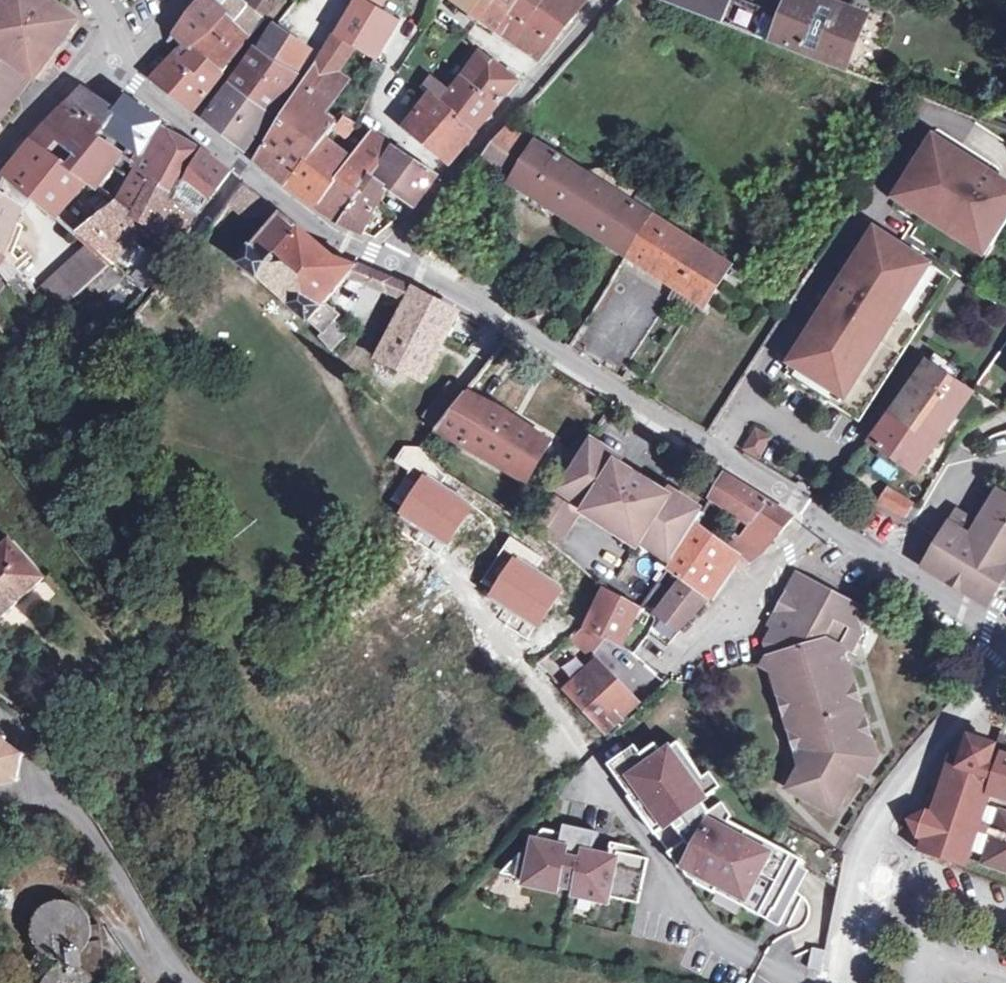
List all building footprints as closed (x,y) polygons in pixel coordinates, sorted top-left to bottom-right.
[(39,77),(64,44),(48,31),(58,16),(53,13),(54,9),(55,6),(46,1),(43,1),(41,2),(37,0),(19,0),(16,4),(10,1),(7,6),(0,15),(0,125),(18,101),(35,81),(39,77)] [(244,0),(206,0),(175,36),(187,46),(213,30),(224,16),(250,39),(266,19),(253,8),(244,0)] [(253,8),(266,19),(281,1),(281,0),(259,0),(253,8)] [(352,11),(369,21),(378,6),(368,0),(358,0),(352,11)] [(477,13),(485,2),(492,8),(497,0),(458,0),(477,13)] [(505,34),(519,16),(507,8),(513,0),(497,0),(492,8),(483,18),(505,34)] [(505,34),(519,44),(533,26),(527,22),(547,0),(513,0),(507,8),(519,16),(505,34)] [(557,0),(547,0),(527,22),(533,26),(555,43),(561,34),(578,16),(557,0)] [(578,16),(591,0),(557,0),(578,16)] [(736,0),(651,0),(724,28),(736,0)] [(753,38),(777,47),(788,20),(737,0),(736,0),(724,28),(753,38)] [(777,47),(846,73),(867,19),(818,0),(796,0),(788,20),(777,47)] [(485,2),(477,13),(483,18),(492,8),(485,2)] [(64,44),(73,31),(80,21),(58,7),(55,6),(54,9),(53,13),(58,16),(48,31),(64,44)] [(336,36),(357,49),(370,57),(385,31),(369,21),(352,11),(336,36)] [(155,81),(177,96),(196,111),(221,80),(250,39),(224,16),(213,30),(187,46),(191,50),(185,57),(180,53),(155,81)] [(285,73),(299,76),(315,52),(277,26),(257,51),(285,73)] [(533,26),(519,44),(541,59),(555,43),(533,26)] [(336,36),(284,121),(308,139),(325,116),(349,85),(336,77),(357,49),(336,36)] [(266,128),(299,76),(285,73),(257,51),(206,121),(237,145),(247,153),(266,128)] [(476,87),(494,63),(482,55),(453,93),(445,103),(479,130),(500,106),(476,87)] [(387,67),(378,62),(374,67),(383,74),(387,67)] [(520,83),(494,63),(476,87),(500,106),(520,83)] [(428,91),(434,96),(445,103),(453,93),(436,81),(428,91)] [(109,132),(122,112),(111,105),(88,91),(72,105),(98,124),(109,132)] [(445,103),(434,96),(410,128),(452,163),(465,147),(479,130),(445,103)] [(130,161),(144,173),(152,179),(161,163),(177,135),(165,128),(167,123),(148,111),(131,99),(122,112),(109,132),(137,152),(130,161)] [(72,105),(56,119),(53,122),(37,140),(92,186),(99,192),(109,177),(88,162),(76,154),(98,124),(72,105)] [(338,126),(325,116),(308,139),(320,149),(327,139),(337,128),(338,126)] [(346,117),(338,126),(337,128),(348,137),(358,124),(346,117)] [(320,149),(308,139),(284,121),(259,162),(284,181),(290,186),(320,149)] [(109,132),(98,124),(76,154),(88,162),(103,140),(109,132)] [(483,162),(515,183),(541,144),(513,126),(483,162)] [(177,135),(161,163),(192,177),(207,153),(177,135)] [(377,136),(346,181),(361,191),(371,178),(375,181),(397,148),(377,136)] [(931,136),(890,201),(981,259),(1005,220),(1005,184),(984,170),(931,136)] [(361,191),(346,181),(334,172),(351,152),(346,147),(343,151),(327,139),(320,149),(290,186),(313,204),(341,225),(363,192),(361,191)] [(22,159),(77,202),(92,186),(37,140),(22,159)] [(88,162),(109,177),(122,156),(103,140),(88,162)] [(573,188),(584,172),(541,144),(515,183),(532,194),(558,210),(564,201),(573,188)] [(391,187),(418,207),(428,194),(441,176),(397,148),(375,181),(389,191),(391,187)] [(192,177),(161,163),(152,179),(157,184),(183,195),(203,206),(208,197),(214,201),(234,174),(210,155),(207,153),(192,177)] [(61,220),(77,202),(22,159),(8,176),(28,191),(61,220)] [(595,179),(584,172),(573,188),(564,201),(571,206),(566,216),(592,233),(630,257),(654,218),(646,212),(652,203),(639,195),(633,204),(628,201),(635,192),(600,170),(595,179)] [(135,217),(148,198),(157,184),(152,179),(144,173),(118,206),(135,217)] [(363,192),(381,205),(389,191),(375,181),(371,178),(361,191),(363,192)] [(157,184),(148,198),(173,211),(162,230),(166,232),(184,241),(203,206),(183,195),(157,184)] [(250,190),(231,213),(255,233),(274,210),(250,190)] [(18,224),(23,210),(0,192),(0,249),(5,252),(11,259),(13,262),(23,239),(14,235),(18,224)] [(381,205),(363,192),(341,225),(356,232),(364,236),(381,205)] [(145,222),(162,230),(173,211),(148,198),(135,217),(145,222)] [(571,206),(564,201),(558,210),(566,216),(571,206)] [(118,206),(107,215),(126,229),(135,217),(118,206)] [(330,304),(354,275),(361,267),(339,259),(283,213),(258,243),(244,264),(265,277),(325,335),(322,339),(335,353),(351,335),(340,323),(345,318),(330,304)] [(96,225),(126,250),(136,236),(126,229),(107,215),(96,225)] [(135,217),(126,229),(136,236),(145,222),(135,217)] [(678,288),(703,249),(654,218),(630,257),(658,276),(678,288)] [(28,228),(18,224),(14,235),(23,239),(28,228)] [(112,263),(126,250),(96,225),(81,237),(93,247),(112,263)] [(948,275),(872,227),(830,293),(781,369),(857,417),(948,275)] [(180,249),(184,241),(166,232),(158,244),(173,258),(180,249)] [(112,263),(93,247),(42,294),(59,314),(73,300),(87,286),(109,266),(112,263)] [(1,266),(11,259),(5,252),(0,249),(0,265),(1,266)] [(703,249),(678,288),(707,307),(733,269),(703,249)] [(123,280),(109,266),(87,286),(101,300),(123,280)] [(137,274),(131,279),(147,293),(164,276),(152,266),(141,277),(137,274)] [(361,267),(354,275),(373,284),(378,273),(361,267)] [(378,273),(373,284),(390,291),(395,280),(378,273)] [(411,286),(406,284),(395,280),(390,291),(411,301),(417,289),(411,286)] [(462,312),(417,289),(411,301),(383,358),(428,380),(442,352),(462,312)] [(38,349),(46,342),(40,333),(32,341),(38,349)] [(976,394),(930,363),(905,399),(876,442),(921,473),(976,394)] [(432,418),(445,428),(471,394),(459,384),(432,418)] [(473,392),(471,394),(445,428),(441,432),(502,470),(504,467),(531,484),(555,442),(512,414),(473,392)] [(760,460),(773,436),(753,426),(740,450),(760,460)] [(625,461),(594,441),(537,531),(563,547),(587,508),(594,512),(622,465),(625,461)] [(604,518),(617,526),(639,492),(636,489),(636,482),(639,476),(632,472),(622,465),(594,512),(604,518)] [(466,484),(450,473),(440,486),(457,497),(466,484)] [(646,538),(680,560),(699,527),(705,516),(706,513),(674,493),(672,497),(654,486),(652,479),(646,475),(639,476),(636,482),(636,489),(639,492),(617,526),(618,527),(643,543),(646,538)] [(714,499),(755,525),(771,502),(751,490),(728,475),(724,482),(714,499)] [(888,485),(875,502),(901,522),(915,505),(888,485)] [(937,550),(926,569),(950,584),(989,608),(1005,580),(1005,495),(1001,492),(982,526),(959,513),(937,550)] [(785,511),(771,502),(755,525),(745,540),(760,552),(763,554),(775,542),(797,519),(785,511)] [(699,527),(707,532),(714,522),(705,516),(699,527)] [(712,598),(727,576),(702,560),(715,538),(707,532),(699,527),(680,560),(674,572),(681,577),(689,582),(712,598)] [(702,560),(727,576),(739,556),(736,553),(715,538),(702,560)] [(751,564),(760,552),(745,540),(736,553),(739,556),(751,564)] [(16,542),(0,557),(0,621),(1,622),(49,578),(16,542)] [(851,677),(855,668),(844,662),(851,649),(844,645),(861,614),(865,606),(862,604),(858,602),(799,572),(789,593),(779,613),(772,625),(777,628),(769,644),(769,656),(762,668),(774,674),(777,683),(789,689),(784,699),(795,706),(790,717),(800,723),(795,734),(806,740),(800,752),(811,759),(801,778),(811,785),(805,797),(830,810),(837,799),(847,804),(864,773),(869,763),(875,767),(883,753),(871,747),(878,736),(865,729),(871,718),(860,711),(866,701),(855,695),(860,683),(851,677)] [(683,591),(689,582),(681,577),(675,585),(683,591)] [(689,582),(683,591),(665,616),(682,629),(712,598),(689,582)] [(611,592),(590,626),(610,638),(624,647),(646,610),(614,594),(611,592)] [(866,630),(861,614),(844,645),(851,649),(854,651),(866,630)] [(594,654),(610,638),(590,626),(572,639),(594,654)] [(855,668),(851,649),(844,662),(855,668)] [(567,692),(609,733),(643,703),(622,681),(601,660),(567,692)] [(18,778),(20,782),(23,779),(20,776),(23,756),(27,755),(25,750),(21,752),(8,741),(9,736),(5,735),(4,738),(0,737),(0,784),(18,778)] [(994,797),(1005,801),(1005,756),(1000,754),(997,745),(986,741),(979,739),(971,741),(965,759),(958,757),(949,780),(936,814),(927,837),(922,850),(944,859),(966,868),(994,797)] [(718,792),(682,741),(666,752),(659,742),(626,766),(642,789),(631,796),(683,868),(689,863),(704,871),(698,883),(718,893),(724,882),(778,911),(806,859),(713,810),(712,810),(705,801),(718,792)] [(870,776),(875,767),(869,763),(864,773),(870,776)] [(811,785),(801,778),(794,792),(805,797),(811,785)] [(928,814),(936,814),(949,780),(940,779),(928,814)] [(837,799),(830,810),(841,816),(847,804),(837,799)] [(922,836),(927,837),(936,814),(928,814),(914,822),(922,836)] [(1004,817),(986,865),(1005,873),(1005,817),(1004,817)] [(546,828),(538,837),(529,877),(527,883),(559,890),(561,883),(579,888),(577,894),(610,901),(611,895),(641,902),(650,858),(612,849),(610,856),(594,852),(598,831),(568,824),(563,844),(556,842),(559,831),(546,828)] [(916,850),(922,850),(927,837),(922,836),(916,850)] [(503,873),(529,877),(538,837),(503,873)] [(64,960),(65,969),(60,969),(56,971),(52,973),(48,975),(44,978),(42,981),(41,982),(90,982),(88,980),(99,978),(92,927),(85,929),(84,925),(83,920),(78,912),(74,909),(70,906),(66,904),(62,903),(57,902),(53,902),(48,903),(44,904),(40,907),(36,909),(33,913),(30,916),(28,921),(27,925),(26,930),(26,934),(27,939),(28,943),(30,947),(33,951),(36,954),(40,957),(44,959),(49,960),(53,961),(58,961),(64,960)] [(830,951),(815,947),(810,968),(825,971),(830,951)]
